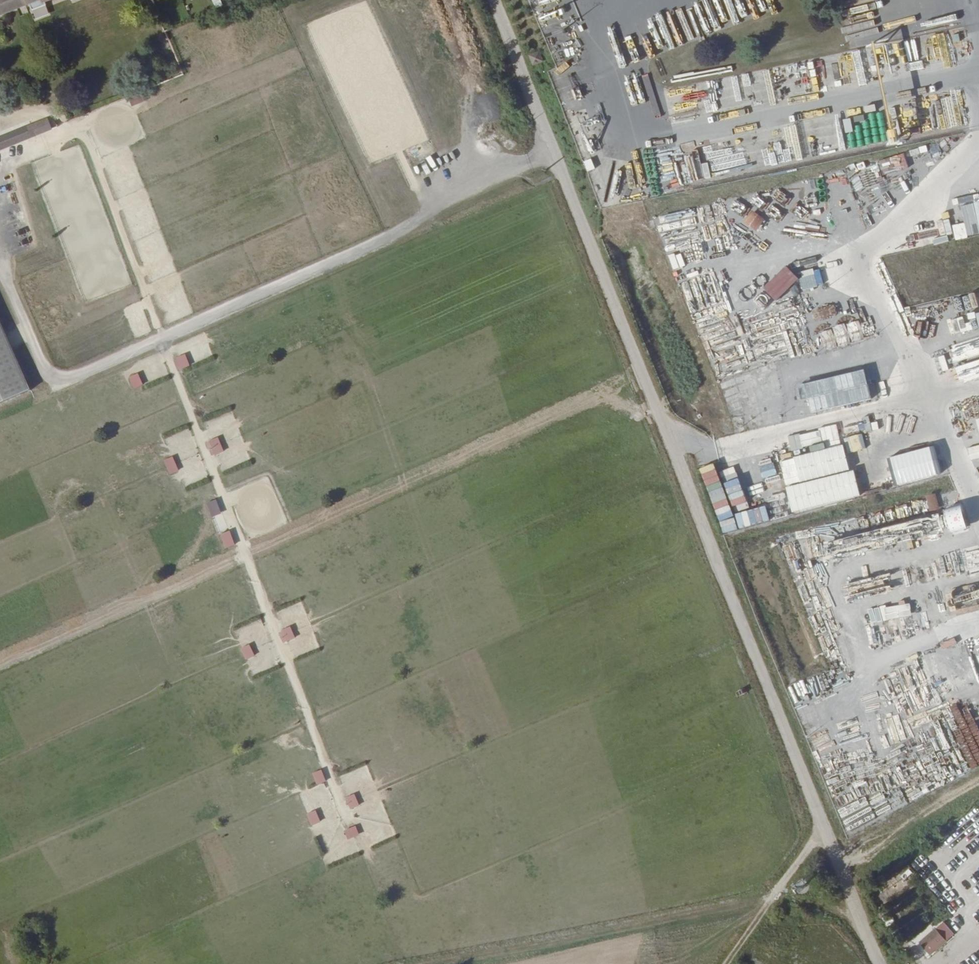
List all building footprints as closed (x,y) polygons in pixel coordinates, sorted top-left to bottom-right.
[(9,10),(6,0),(0,0),(0,13),(9,10)] [(9,10),(34,0),(6,0),(9,10)] [(934,39),(947,36),(946,30),(932,33),(934,39)] [(546,49),(543,40),(535,44),(538,52),(546,49)] [(529,53),(529,61),(541,61),(540,52),(529,53)] [(665,90),(667,104),(679,103),(677,89),(665,90)] [(140,96),(129,99),(131,105),(142,101),(140,96)] [(32,135),(28,125),(0,137),(0,148),(32,135)] [(903,153),(879,160),(883,174),(907,166),(903,153)] [(587,171),(593,168),(590,159),(583,162),(587,171)] [(746,193),(749,224),(784,220),(781,190),(746,193)] [(734,314),(748,308),(736,282),(689,302),(701,329),(734,315),(734,314)] [(832,316),(844,312),(843,307),(831,310),(832,316)] [(24,398),(0,337),(0,407),(24,398)] [(185,354),(176,358),(181,369),(190,366),(185,354)] [(139,374),(131,377),(135,388),(143,385),(139,374)] [(822,410),(852,405),(850,392),(820,397),(822,410)] [(815,398),(807,399),(810,414),(817,413),(815,398)] [(219,437),(208,442),(213,455),(224,451),(219,437)] [(174,457),(165,461),(171,474),(179,471),(174,457)] [(908,461),(891,465),(895,486),(912,483),(908,461)] [(217,501),(207,505),(212,520),(222,516),(217,501)] [(230,531),(221,535),(226,548),(235,544),(230,531)] [(290,627),(281,631),(286,643),(295,639),(290,627)] [(250,645),(241,649),(246,660),(255,656),(250,645)] [(321,771),(313,774),(316,785),(325,782),(321,771)] [(355,795),(346,798),(351,809),(359,806),(355,795)] [(316,811),(307,814),(311,826),(320,822),(316,811)] [(356,827),(345,831),(348,840),(360,836),(356,827)] [(944,884),(932,888),(936,898),(948,893),(944,884)] [(942,921),(917,944),(929,957),(954,934),(942,921)]
